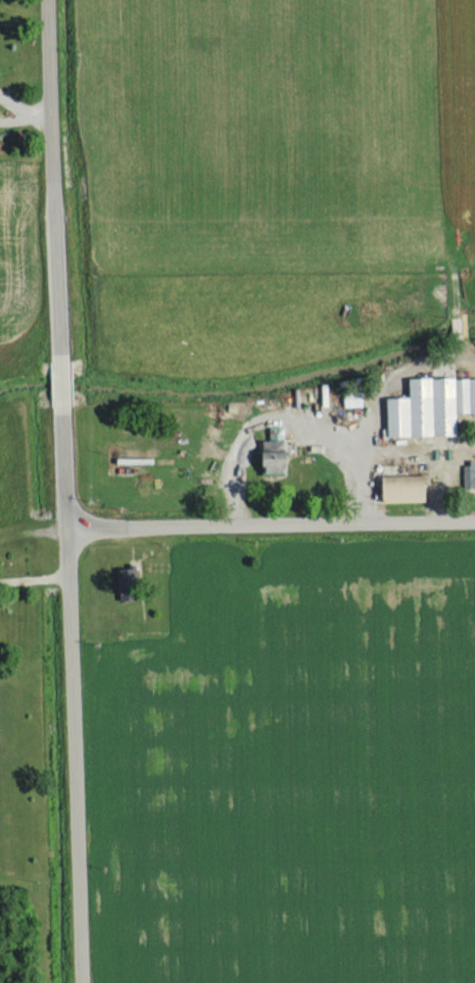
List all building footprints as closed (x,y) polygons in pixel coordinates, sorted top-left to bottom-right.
[(434,436),(452,435),(451,414),(474,413),(474,378),(450,379),(450,368),(427,369),(428,378),(404,378),(405,398),(382,398),(383,437),(434,436)] [(340,408),(358,407),(358,398),(340,399),(340,408)] [(279,472),(278,447),(257,447),(258,472),(279,472)] [(469,477),(469,466),(459,466),(458,488),(474,489),(474,477),(469,477)] [(421,495),(421,478),(378,478),(378,488),(374,488),(374,495),(390,495),(390,502),(419,502),(419,495),(421,495)] [(124,582),(130,582),(130,569),(114,569),(115,598),(124,597),(124,582)]
